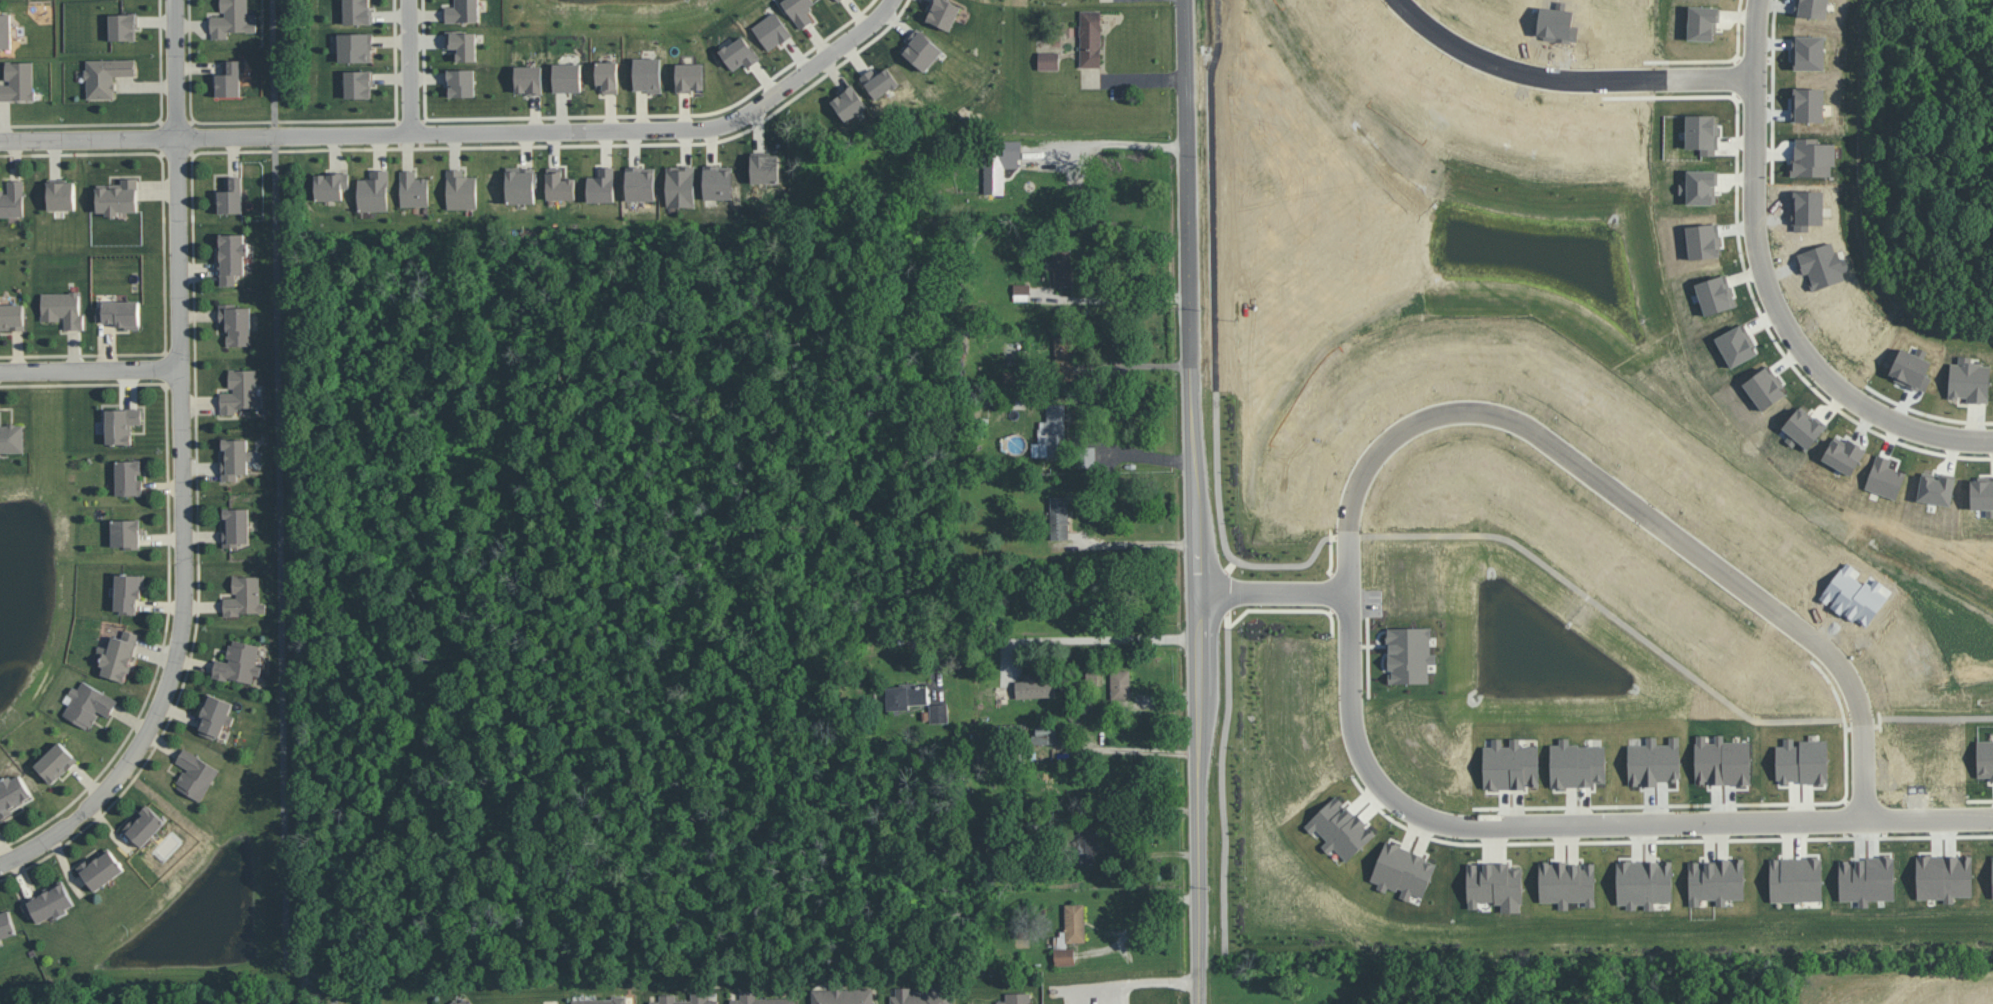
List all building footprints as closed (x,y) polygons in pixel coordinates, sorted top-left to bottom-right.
[(221,11),(221,0),(248,0),(248,21),(256,21),(256,31),(228,31),(228,38),(211,38),(212,32),(210,32),(210,16),(225,16),(225,10),(221,11)] [(344,24),(344,0),(369,0),(370,8),(372,8),(372,23),(344,24)] [(454,6),(454,0),(478,0),(479,21),(445,22),(445,6),(454,6)] [(781,1),(782,0),(814,0),(815,2),(810,6),(812,9),(807,12),(813,20),(801,29),(781,1)] [(935,1),(934,0),(949,0),(961,6),(950,30),(927,20),(931,10),(933,11),(934,9),(932,9),(935,1)] [(12,48),(0,48),(0,10),(1,10),(1,14),(11,14),(12,48)] [(792,35),(781,43),(780,42),(769,50),(752,27),(775,10),(792,35)] [(1080,67),(1101,67),(1101,10),(1080,10),(1080,67)] [(137,13),(138,27),(136,27),(135,40),(130,40),(130,39),(110,39),(110,14),(130,14),(130,13),(137,13)] [(943,50),(925,71),(900,50),(909,41),(907,39),(918,27),(943,50)] [(475,32),(477,60),(457,60),(457,52),(458,52),(458,47),(446,48),(445,30),(465,30),(465,32),(475,32)] [(372,32),(372,49),(371,49),(371,61),(339,61),(338,33),(372,32)] [(760,57),(758,58),(759,59),(748,68),(743,63),(732,70),(718,50),(726,44),(728,46),(742,36),(760,57)] [(1059,69),(1059,52),(1038,52),(1038,69),(1059,69)] [(660,57),(661,92),(647,92),(647,89),(634,89),(634,57),(660,57)] [(135,58),(135,75),(115,75),(114,75),(114,82),(115,82),(115,90),(114,90),(114,97),(87,98),(87,78),(85,78),(85,69),(87,69),(86,59),(135,58)] [(240,59),(241,95),(217,96),(217,73),(223,73),(223,60),(240,59)] [(35,99),(0,100),(0,84),(10,84),(10,78),(5,78),(5,61),(33,61),(33,90),(34,90),(35,99)] [(617,61),(618,93),(603,93),(602,86),(596,87),(596,61),(617,61)] [(581,63),(582,91),(554,91),(554,63),(581,63)] [(703,63),(703,89),(692,89),(692,91),(677,91),(676,63),(703,63)] [(542,66),(543,94),(527,94),(527,88),(526,88),(526,92),(515,92),(515,66),(542,66)] [(900,84),(876,100),(859,76),(872,67),(877,73),(880,70),(882,72),(888,67),(900,84)] [(475,69),(475,96),(450,96),(449,86),(452,86),(452,84),(449,84),(449,83),(447,83),(446,75),(447,75),(447,69),(475,69)] [(373,70),(373,85),(370,85),(371,97),(346,97),(345,71),(373,70)] [(868,106),(846,122),(830,101),(839,95),(841,97),(842,96),(840,93),(847,89),(845,88),(852,84),(868,106)] [(984,193),(1004,194),(1004,167),(1020,167),(1021,143),(985,143),(984,193)] [(779,154),(779,183),(752,183),(751,152),(771,152),(771,154),(779,154)] [(732,166),(732,199),(704,199),(704,164),(720,164),(720,166),(732,166)] [(695,165),(694,206),(667,206),(666,166),(695,165)] [(537,172),(537,187),(534,187),(535,202),(507,203),(506,167),(521,166),(521,168),(535,168),(535,171),(537,172)] [(614,166),(614,201),(588,201),(587,176),(599,176),(599,166),(614,166)] [(655,167),(655,200),(627,201),(626,166),(642,166),(642,167),(655,167)] [(575,178),(575,198),(547,199),(547,167),(562,167),(562,180),(566,180),(566,177),(575,178)] [(389,169),(389,186),(388,186),(388,210),(358,211),(358,179),(366,179),(366,178),(371,178),(371,169),(389,169)] [(476,176),(477,208),(447,209),(447,169),(463,169),(463,176),(476,176)] [(428,177),(428,205),(400,205),(400,170),(415,170),(415,178),(419,178),(419,177),(428,177)] [(349,172),(349,187),(342,188),(343,199),(316,200),(315,174),(325,174),(325,177),(327,177),(327,174),(333,174),(333,171),(342,171),(342,172),(349,172)] [(242,176),(243,212),(220,212),(219,191),(225,190),(225,177),(242,176)] [(138,178),(138,189),(137,189),(137,211),(119,211),(119,215),(106,216),(106,211),(97,212),(97,191),(96,191),(96,187),(97,187),(97,184),(121,183),(121,177),(138,178)] [(23,216),(0,216),(0,190),(3,190),(3,193),(8,193),(8,179),(24,179),(23,216)] [(74,181),(75,209),(48,209),(48,184),(47,184),(47,179),(67,179),(67,181),(74,181)] [(248,242),(248,255),(245,255),(245,274),(235,274),(235,285),(220,285),(220,274),(219,274),(218,243),(220,243),(220,233),(244,233),(244,242),(248,242)] [(1053,251),(1054,284),(1073,284),(1071,251),(1053,251)] [(1029,284),(1013,284),(1014,300),(1029,300),(1029,284)] [(80,291),(79,314),(84,314),(84,329),(65,329),(64,316),(59,316),(59,320),(41,320),(41,314),(42,314),(42,292),(70,292),(70,290),(80,291)] [(139,300),(139,328),(125,328),(125,326),(116,326),(116,322),(103,322),(103,321),(97,321),(96,306),(103,306),(102,300),(139,300)] [(251,307),(251,345),(226,345),(226,334),(228,334),(228,330),(226,330),(226,322),(219,322),(219,303),(230,303),(230,307),(251,307)] [(9,329),(0,329),(0,304),(24,304),(24,324),(25,324),(25,330),(9,330),(9,329)] [(1074,379),(1072,334),(1054,335),(1056,379),(1074,379)] [(263,397),(262,407),(255,407),(255,406),(236,406),(236,413),(221,414),(220,392),(234,392),(233,387),(229,387),(229,369),(256,369),(257,397),(263,397)] [(1065,404),(1046,404),(1047,421),(1038,421),(1039,457),(1062,456),(1061,448),(1066,448),(1065,404)] [(141,408),(141,423),(132,423),(132,444),(126,444),(126,443),(106,443),(106,409),(126,409),(126,408),(141,408)] [(24,451),(0,452),(0,410),(1,410),(1,425),(9,425),(9,423),(16,423),(16,424),(23,424),(24,451)] [(254,450),(254,460),(248,460),(248,473),(237,473),(237,481),(222,481),(222,458),(223,458),(222,438),(247,438),(247,450),(254,450)] [(141,479),(142,495),(117,495),(116,460),(136,460),(136,459),(141,459),(141,473),(137,473),(137,479),(141,479)] [(1050,496),(1051,540),(1069,539),(1068,496),(1050,496)] [(224,507),(224,547),(238,547),(238,542),(250,542),(249,507),(224,507)] [(143,527),(143,533),(140,533),(140,548),(124,548),(124,546),(112,546),(112,519),(140,519),(139,526),(143,527)] [(144,574),(143,589),(141,589),(141,598),(137,598),(136,611),(135,611),(135,614),(120,613),(120,610),(115,610),(116,574),(144,574)] [(233,576),(260,576),(260,601),(266,601),(267,612),(240,612),(240,615),(224,615),(224,597),(233,597),(233,576)] [(1387,628),(1431,627),(1431,636),(1437,636),(1437,645),(1430,645),(1430,653),(1436,653),(1436,672),(1428,672),(1428,682),(1388,683),(1387,628)] [(138,633),(135,642),(137,642),(133,657),(134,658),(132,665),(129,673),(127,673),(125,682),(101,674),(104,666),(99,665),(103,654),(97,651),(99,645),(109,648),(113,635),(122,638),(124,629),(138,633)] [(217,658),(214,674),(254,682),(255,675),(262,676),(264,666),(257,664),(261,645),(234,640),(230,661),(217,658)] [(1131,698),(1130,670),(1110,670),(1111,699),(1131,698)] [(1055,697),(1054,677),(1036,678),(1035,674),(1022,674),(1022,681),(1015,681),(1016,698),(1055,697)] [(118,700),(108,717),(97,710),(95,713),(98,715),(91,726),(88,725),(86,728),(63,714),(73,696),(69,694),(73,685),(78,688),(83,680),(105,693),(106,692),(118,700)] [(886,686),(887,710),(909,709),(909,705),(928,704),(927,684),(886,686)] [(201,715),(209,692),(234,702),(230,714),(235,716),(232,724),(226,721),(219,739),(199,731),(205,716),(201,715)] [(930,722),(948,722),(947,703),(929,704),(930,722)] [(1056,744),(1057,725),(1034,724),(1033,743),(1056,744)] [(78,760),(67,771),(66,770),(52,784),(35,765),(60,741),(78,760)] [(1977,741),(1977,777),(1990,776),(1990,781),(1992,781),(1992,741),(1977,741)] [(185,747),(176,761),(185,767),(174,785),(201,801),(221,768),(185,747)] [(13,812),(0,819),(0,780),(1,781),(11,775),(12,778),(20,774),(32,795),(24,800),(25,801),(18,806),(16,804),(10,807),(13,812)] [(166,821),(142,846),(123,829),(133,818),(134,819),(148,804),(166,821)] [(1096,862),(1096,852),(1100,852),(1099,841),(1095,841),(1094,821),(1074,823),(1076,863),(1096,862)] [(1424,898),(1437,860),(1385,842),(1371,881),(1378,883),(1376,888),(1386,892),(1388,887),(1401,892),(1399,897),(1408,901),(1411,893),(1424,898)] [(124,869),(95,891),(77,867),(90,858),(92,861),(99,857),(97,855),(108,847),(124,869)] [(1521,869),(1509,869),(1509,862),(1479,863),(1479,864),(1467,864),(1468,908),(1478,908),(1478,903),(1501,902),(1501,912),(1522,911),(1521,869)] [(1539,902),(1559,902),(1559,909),(1568,909),(1568,901),(1585,901),(1585,907),(1595,906),(1594,863),(1583,863),(1583,864),(1568,864),(1568,862),(1539,862),(1539,902)] [(75,903),(67,908),(68,912),(56,918),(55,914),(39,923),(34,914),(28,917),(21,903),(27,901),(26,900),(39,893),(38,891),(62,880),(75,903)] [(1065,933),(1054,934),(1055,965),(1075,965),(1075,947),(1067,947),(1067,942),(1085,942),(1084,903),(1064,904),(1065,933)] [(17,933),(0,939),(0,913),(10,910),(17,933)] [(952,986),(919,986),(919,990),(910,991),(910,987),(895,987),(896,995),(890,995),(890,1003),(952,1003),(952,986)] [(830,987),(830,989),(811,989),(811,1003),(873,1003),(873,987),(830,987)] [(756,998),(756,990),(740,991),(740,998),(730,998),(730,1003),(795,1003),(795,997),(756,998)] [(718,999),(707,999),(707,992),(691,992),(691,1000),(675,1000),(675,994),(660,994),(660,1001),(649,1001),(649,1003),(718,1003),(718,999)] [(1005,992),(1005,1002),(966,1003),(1031,1003),(1031,992),(1005,992)] [(464,994),(447,1003),(470,1003),(464,994)]
